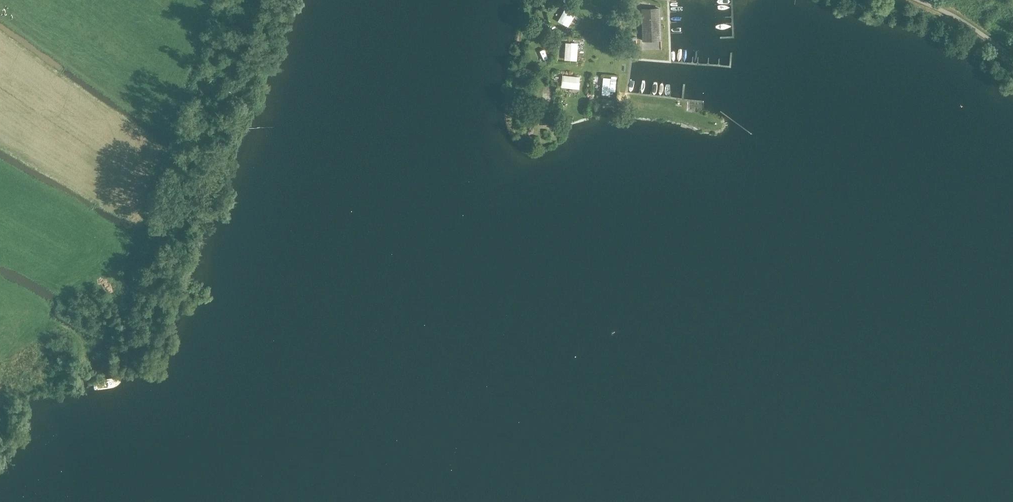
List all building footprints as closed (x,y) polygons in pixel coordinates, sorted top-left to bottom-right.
[(644,40),(663,39),(661,6),(642,7),(644,40)] [(552,115),(540,115),(539,124),(548,124),(548,120),(552,120),(552,115)]
